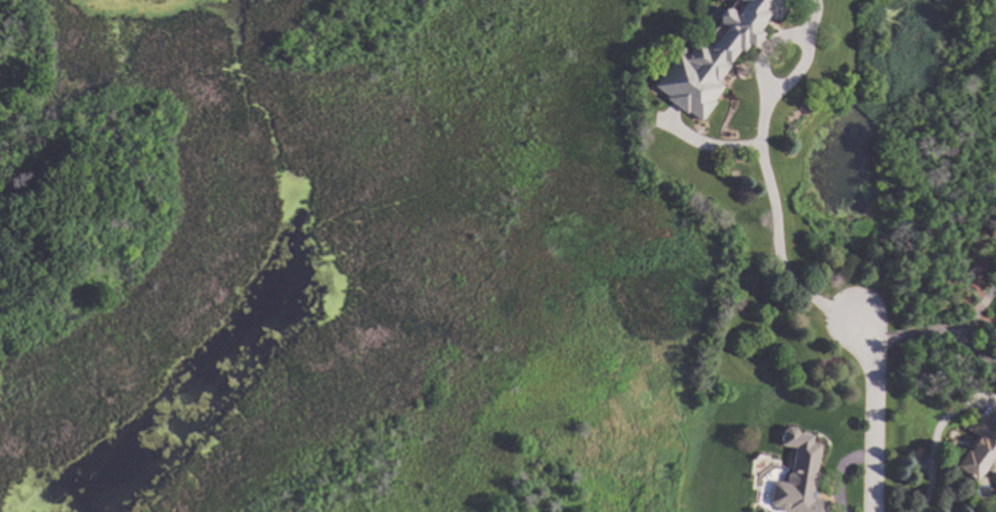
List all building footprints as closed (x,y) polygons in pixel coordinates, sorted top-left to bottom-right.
[(741,2),(738,0),(778,0),(786,6),(775,21),(766,15),(756,29),(761,33),(751,48),(744,43),(715,84),(723,89),(700,121),(652,86),(680,46),(688,52),(695,41),(703,47),(705,44),(709,47),(723,27),(717,23),(716,16),(722,9),(728,8),(734,12),(741,2)] [(994,454),(995,455),(995,468),(994,471),(988,472),(983,468),(974,481),(953,466),(974,436),(964,429),(975,413),(995,427),(995,451),(994,454)] [(828,500),(826,511),(793,511),(786,511),(784,511),(778,511),(774,506),(769,506),(766,502),(769,483),(773,480),(782,482),(783,474),(788,470),(791,449),(805,451),(805,446),(818,448),(815,470),(818,470),(816,483),(815,483),(813,499),(828,500)]
